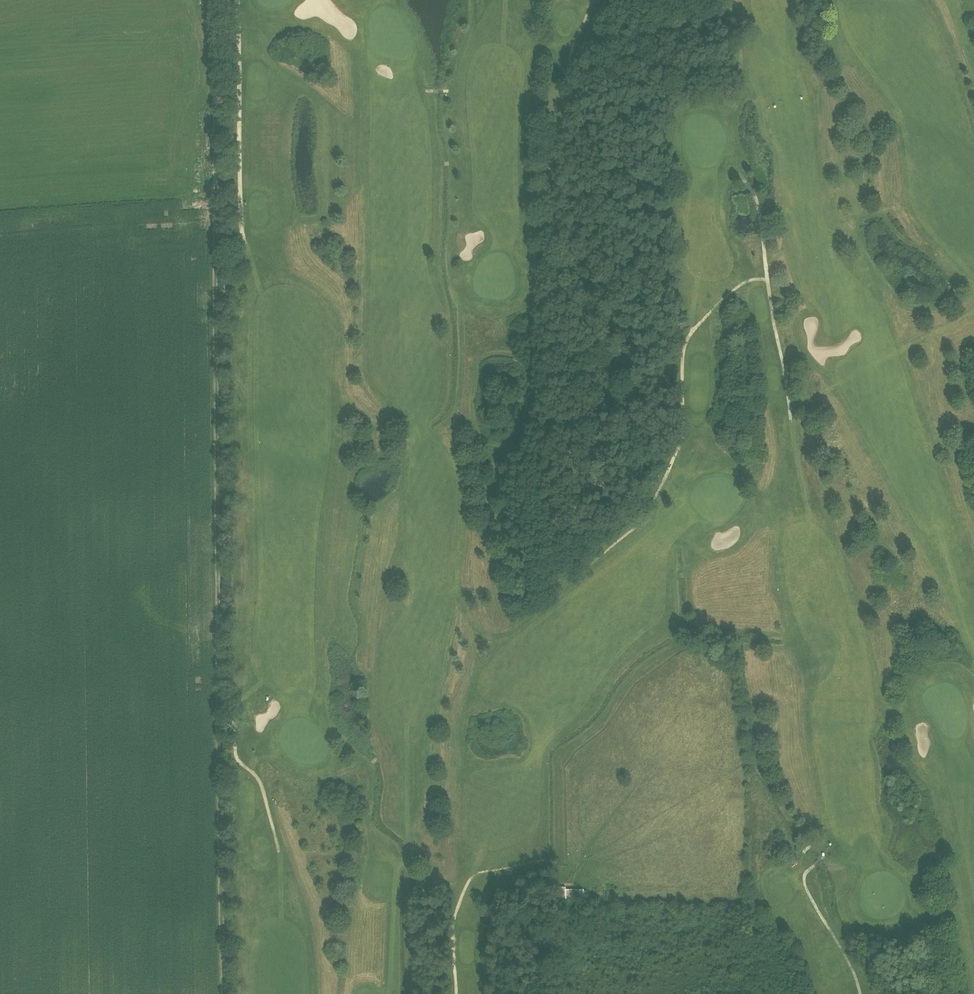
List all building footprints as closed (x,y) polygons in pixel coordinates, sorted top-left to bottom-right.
[(562,899),(566,899),(566,889),(566,887),(557,887),(557,899),(562,899)] [(585,889),(566,889),(566,899),(585,898),(585,889)]
